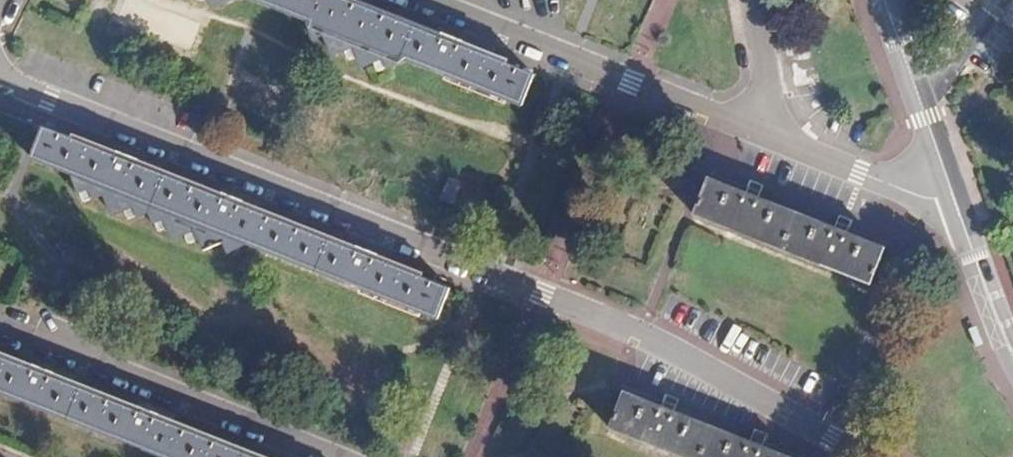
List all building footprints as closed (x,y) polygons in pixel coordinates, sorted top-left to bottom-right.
[(307,20),(315,39),(324,36),(332,54),(343,50),(352,47),(357,56),(362,65),(372,61),(383,58),(387,66),(404,59),(526,107),(539,78),(345,0),(256,0),(307,20)] [(352,47),(343,50),(348,59),(357,56),(352,47)] [(383,58),(372,61),(377,70),(387,66),(383,58)] [(158,223),(167,220),(172,231),(174,237),(184,233),(194,229),(198,238),(201,247),(220,238),(224,248),(240,242),(442,321),(454,290),(46,130),(34,161),(77,178),(84,196),(94,192),(98,201),(109,197),(117,217),(128,212),(138,209),(142,219),(154,215),(158,223)] [(713,180),(699,214),(871,283),(885,250),(847,234),(849,228),(838,223),(835,230),(760,199),(763,193),(751,188),(749,194),(713,180)] [(94,192),(84,196),(88,205),(98,201),(94,192)] [(138,209),(128,212),(133,223),(142,219),(138,209)] [(167,220),(158,223),(162,234),(172,231),(167,220)] [(194,229),(184,233),(187,242),(198,238),(194,229)] [(162,456),(251,456),(0,358),(0,394),(162,456)] [(613,429),(684,456),(791,456),(764,447),(767,440),(755,435),(752,442),(677,413),(679,406),(668,401),(665,408),(627,393),(613,429)]
